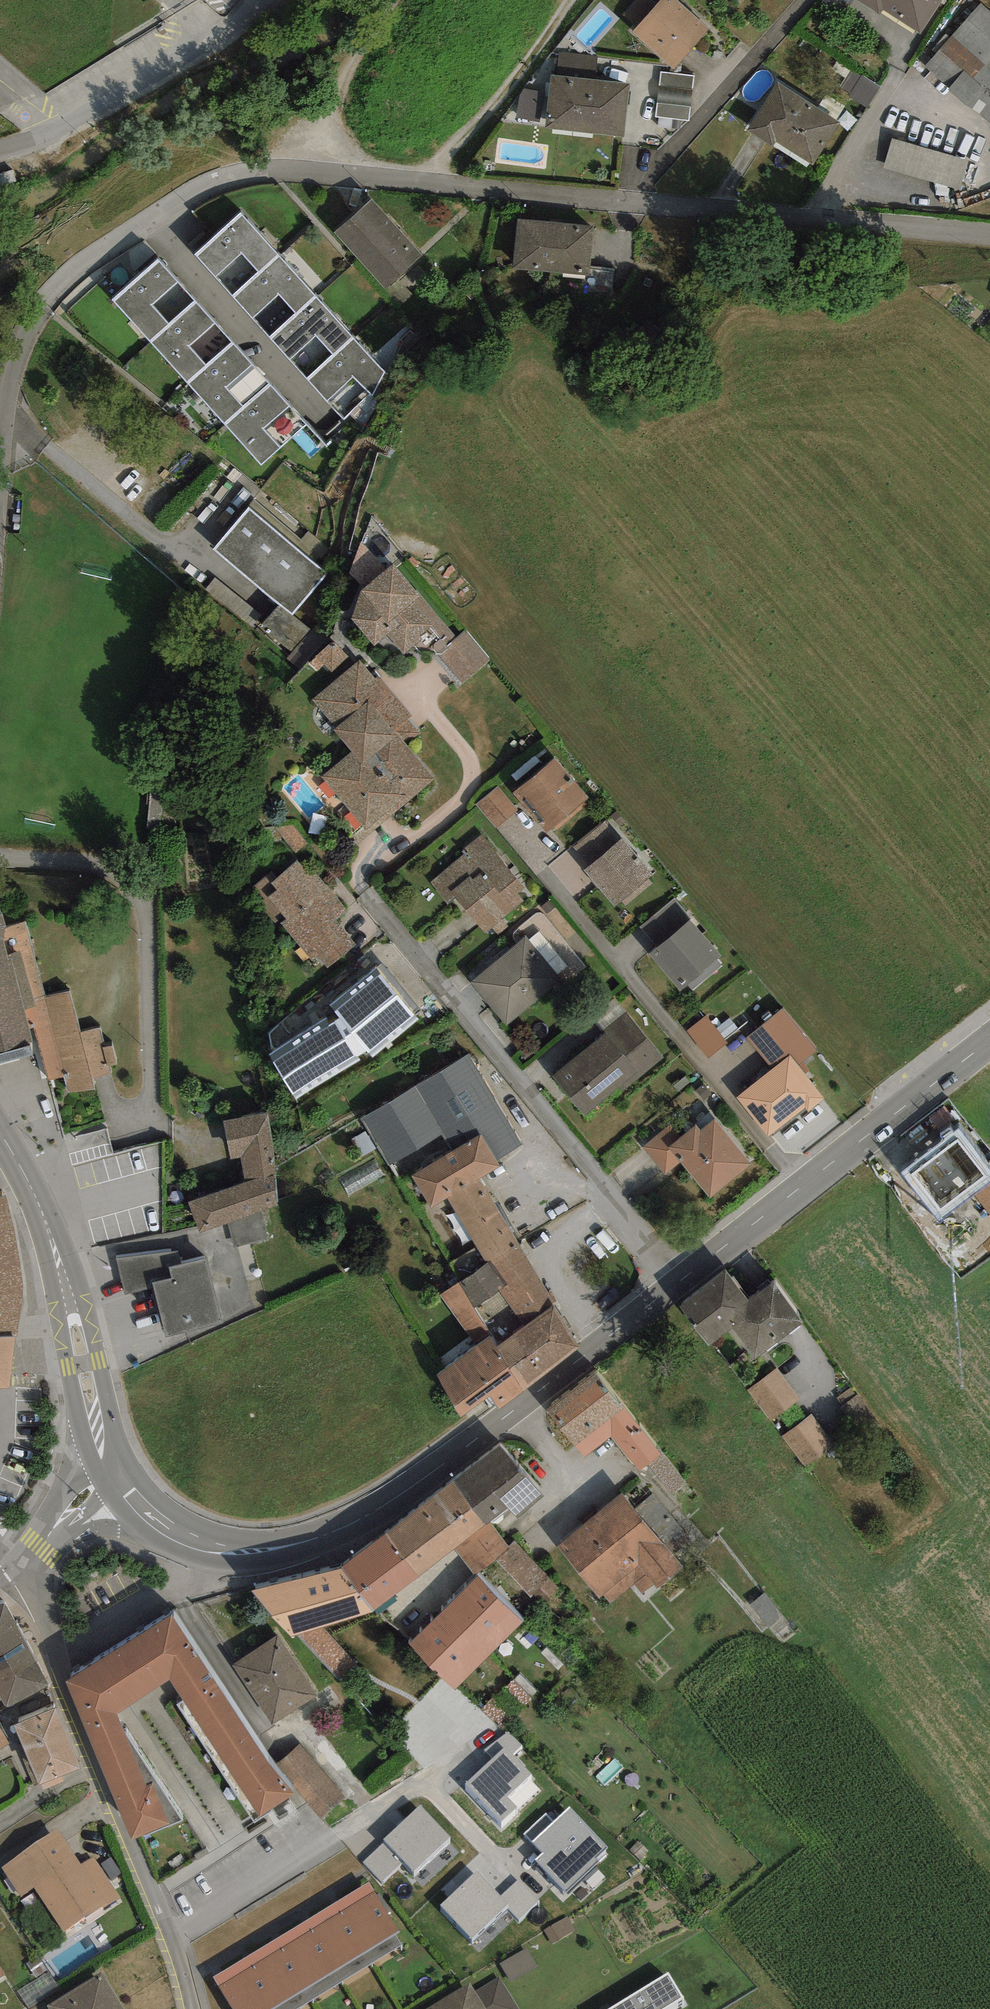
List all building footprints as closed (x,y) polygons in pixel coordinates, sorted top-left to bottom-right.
[(678,0),(660,0),(653,8),(644,0),(642,0),(626,17),(637,27),(632,32),(673,69),(710,29),(678,0)] [(880,15),(883,9),(920,34),(942,0),(857,0),(880,15)] [(981,3),(925,66),(950,88),(948,90),(966,105),(989,121),(989,11),(981,3)] [(694,76),(661,72),(656,117),(689,120),(694,76)] [(630,84),(551,75),(546,128),(624,136),(630,84)] [(840,123),(777,82),(746,129),(773,146),(776,141),(813,165),(840,123)] [(544,95),(520,91),(516,117),(539,121),(544,95)] [(967,160),(891,139),(883,167),(958,189),(967,160)] [(422,255),(373,200),(336,233),(386,288),(422,255)] [(278,255),(240,213),(195,255),(232,297),(278,255)] [(592,225),(518,219),(514,267),(588,273),(592,225)] [(316,297),(278,255),(232,297),(270,338),(316,297)] [(196,301),(158,259),(112,299),(150,342),(196,301)] [(354,339),(316,297),(270,338),(308,380),(354,339)] [(233,343),(196,301),(150,342),(188,383),(233,343)] [(385,371),(354,339),(308,380),(344,419),(370,392),(373,396),(385,371)] [(271,385),(233,343),(188,383),(226,426),(271,385)] [(307,424),(271,385),(226,426),(262,465),(307,424)] [(328,572),(247,507),(212,550),(293,615),(328,572)] [(416,591),(391,566),(385,569),(361,542),(349,574),(363,589),(360,591),(351,620),(375,646),(387,635),(404,654),(415,646),(418,651),(434,650),(437,653),(463,684),(491,660),(466,629),(456,637),(417,590),(416,591)] [(332,642),(310,663),(334,682),(312,699),(336,728),(332,731),(352,752),(321,777),(369,835),(436,780),(407,744),(420,732),(408,719),(411,715),(379,676),(375,678),(360,660),(354,664),(332,642)] [(588,799),(554,759),(513,793),(547,833),(554,827),(557,831),(585,807),(582,803),(588,799)] [(182,776),(148,776),(147,824),(180,825),(182,776)] [(498,786),(477,803),(497,827),(517,810),(498,786)] [(590,866),(622,839),(606,820),(574,847),(590,866)] [(431,882),(448,903),(455,897),(484,933),(524,900),(518,894),(526,887),(497,853),(497,852),(482,834),(465,848),(467,851),(431,882)] [(652,877),(622,839),(590,866),(584,870),(615,907),(621,902),(625,906),(652,884),(648,880),(652,877)] [(309,874),(298,860),(276,878),(271,872),(249,890),(279,926),(283,923),(317,965),(321,962),(326,969),(356,945),(334,918),(346,909),(314,869),(309,874)] [(656,947),(689,920),(692,917),(675,897),(639,928),(656,947)] [(26,922),(5,929),(5,924),(5,919),(3,913),(0,910),(0,1053),(38,1042),(49,1081),(64,1076),(69,1094),(95,1089),(92,1078),(111,1073),(109,1066),(117,1064),(113,1046),(105,1047),(100,1028),(80,1033),(70,991),(45,997),(26,922)] [(721,957),(689,920),(656,947),(649,954),(681,991),(688,985),(693,992),(722,967),(717,961),(721,957)] [(526,936),(470,983),(506,1025),(561,979),(526,936)] [(418,1019),(376,968),(330,1005),(340,1018),(330,1024),(326,1018),(269,1055),(295,1100),(361,1060),(358,1057),(367,1051),(372,1057),(418,1019)] [(783,1008),(747,1037),(774,1069),(790,1056),(798,1065),(817,1049),(783,1008)] [(626,1014),(552,1076),(585,1115),(619,1087),(624,1093),(664,1059),(626,1014)] [(728,1044),(707,1016),(688,1031),(709,1059),(728,1044)] [(454,1063),(360,1118),(389,1167),(442,1135),(452,1151),(481,1133),(497,1160),(523,1145),(468,1054),(454,1063)] [(774,1069),(737,1098),(768,1137),(805,1108),(809,1113),(825,1100),(798,1065),(790,1056),(774,1069)] [(268,1112),(223,1121),(229,1159),(240,1157),(245,1183),(188,1202),(199,1233),(227,1223),(261,1211),(277,1205),(268,1112)] [(681,1136),(668,1147),(680,1162),(709,1199),(753,1165),(716,1119),(702,1131),(697,1124),(681,1136)] [(681,1136),(671,1124),(642,1147),(664,1175),(680,1162),(668,1147),(681,1136)] [(67,1134),(73,1160),(114,1150),(108,1125),(67,1134)] [(901,1172),(939,1223),(975,1195),(989,1184),(989,1170),(959,1129),(901,1172)] [(452,1151),(412,1175),(432,1207),(446,1198),(480,1177),(500,1165),(497,1160),(481,1133),(452,1151)] [(161,1143),(124,1146),(125,1167),(152,1165),(151,1155),(162,1155),(161,1143)] [(556,1305),(480,1177),(446,1198),(486,1264),(490,1261),(507,1285),(498,1291),(524,1327),(553,1306),(556,1305)] [(975,1195),(989,1215),(989,1184),(975,1195)] [(14,1233),(6,1195),(0,1197),(0,1236),(14,1233)] [(268,1238),(261,1211),(227,1223),(233,1248),(268,1238)] [(21,1272),(14,1233),(0,1236),(0,1275),(21,1272)] [(179,1251),(116,1258),(125,1294),(155,1288),(166,1337),(222,1324),(208,1258),(182,1265),(179,1251)] [(490,1261),(486,1264),(458,1283),(475,1307),(498,1291),(507,1285),(490,1261)] [(727,1271),(678,1306),(707,1345),(732,1327),(754,1358),(803,1323),(774,1283),(749,1301),(727,1271)] [(0,1275),(0,1336),(14,1336),(18,1336),(22,1300),(22,1282),(21,1272),(0,1275)] [(475,1307),(458,1283),(441,1294),(476,1346),(493,1334),(475,1307)] [(524,1327),(497,1346),(523,1392),(579,1350),(553,1306),(524,1327)] [(499,1410),(523,1392),(497,1346),(493,1334),(476,1346),(436,1374),(460,1420),(491,1396),(499,1410)] [(9,1389),(14,1336),(0,1336),(0,1389),(9,1389)] [(800,1401),(778,1371),(748,1391),(770,1422),(800,1401)] [(596,1372),(547,1410),(585,1457),(611,1436),(639,1472),(649,1464),(661,1454),(658,1450),(596,1372)] [(812,1416),(782,1437),(804,1469),(835,1447),(812,1416)] [(501,1444),(453,1482),(485,1525),(491,1521),(508,1509),(516,1519),(544,1497),(501,1444)] [(660,1449),(658,1450),(661,1454),(649,1464),(671,1494),(686,1483),(660,1449)] [(485,1525),(453,1482),(385,1535),(417,1577),(455,1547),(473,1574),(497,1560),(509,1548),(491,1521),(485,1525)] [(623,1494),(557,1547),(600,1599),(604,1596),(610,1604),(634,1585),(642,1594),(654,1585),(657,1589),(683,1568),(623,1494)] [(341,1568),(373,1610),(417,1577),(385,1535),(341,1568)] [(509,1548),(497,1560),(541,1606),(561,1592),(516,1541),(509,1548)] [(341,1568),(251,1590),(291,1637),(298,1635),(322,1628),(375,1611),(373,1610),(341,1568)] [(524,1622),(478,1576),(410,1644),(456,1690),(524,1622)] [(789,1623),(765,1590),(751,1601),(776,1633),(789,1623)] [(0,1606),(0,1697),(1,1700),(6,1707),(47,1684),(4,1603),(0,1606)] [(172,1616),(64,1680),(131,1841),(183,1821),(127,1732),(124,1734),(117,1715),(169,1680),(183,1701),(177,1704),(255,1823),(292,1795),(266,1762),(172,1616)] [(322,1628),(298,1635),(339,1682),(357,1667),(322,1628)] [(278,1636),(233,1665),(272,1725),(317,1696),(278,1636)] [(13,1724),(26,1757),(22,1759),(34,1787),(38,1786),(41,1784),(44,1790),(65,1782),(62,1776),(81,1768),(57,1707),(13,1724)] [(9,1743),(0,1725),(0,1748),(9,1743)] [(522,1746),(508,1730),(485,1750),(492,1758),(465,1783),(501,1822),(538,1789),(529,1779),(533,1775),(514,1754),(522,1746)] [(345,1796),(301,1743),(277,1763),(321,1816),(345,1796)] [(450,1837),(421,1805),(383,1839),(384,1841),(363,1862),(382,1883),(404,1862),(414,1871),(450,1837)] [(554,1822),(532,1842),(543,1854),(536,1860),(565,1892),(599,1861),(596,1858),(607,1847),(571,1807),(566,1811),(554,1822)] [(524,1833),(532,1842),(554,1822),(546,1813),(524,1833)] [(81,1867),(58,1833),(0,1870),(21,1902),(35,1892),(64,1936),(119,1900),(93,1860),(81,1867)] [(477,1870),(440,1905),(472,1939),(506,1906),(519,1919),(539,1901),(519,1879),(500,1896),(477,1870)] [(400,1932),(370,1882),(334,1904),(371,1964),(402,1945),(395,1934),(400,1932)] [(371,1964),(334,1904),(306,1921),(343,1981),(371,1964)] [(576,1929),(568,1917),(545,1931),(553,1944),(576,1929)] [(343,1981),(306,1921),(275,1940),(312,2000),(343,1981)] [(275,1940),(247,1957),(279,2008),(296,2008),(312,2000),(275,1940)] [(527,1949),(501,1964),(512,1982),(537,1967),(527,1949)] [(247,1957),(214,1977),(234,2008),(279,2008),(247,1957)] [(685,1998),(669,1972),(609,2008),(667,2008),(685,1998)] [(500,1978),(476,1992),(471,1984),(429,2008),(518,2008),(500,1978)] [(51,2008),(121,2008),(104,1979),(51,2008)]
